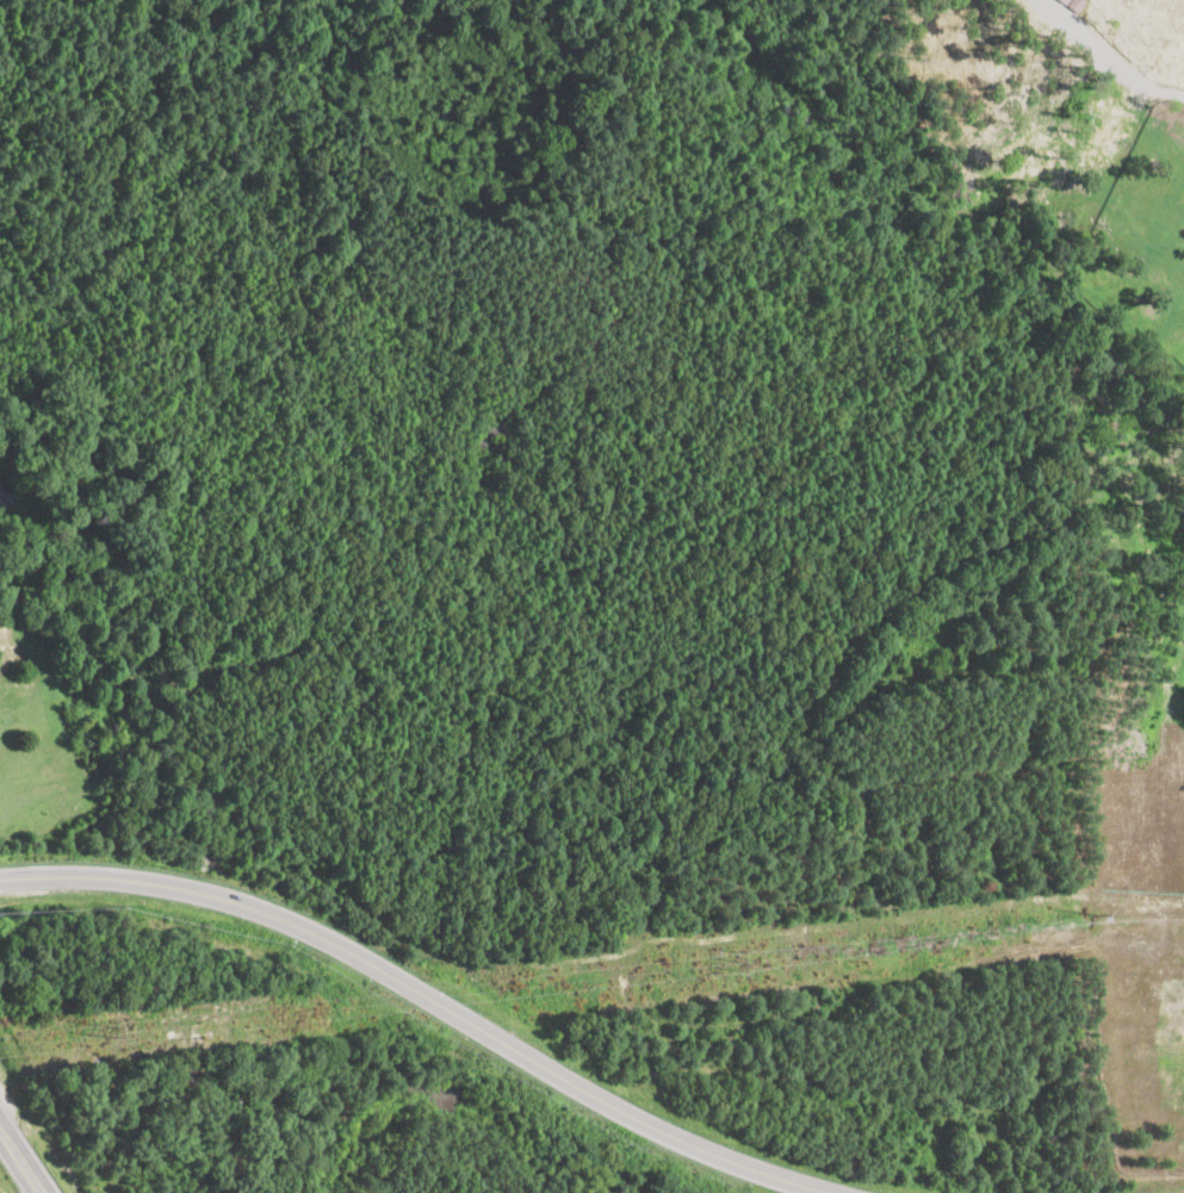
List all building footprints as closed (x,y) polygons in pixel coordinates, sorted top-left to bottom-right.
[(1076,12),(1086,0),(1061,0),(1076,12)]
